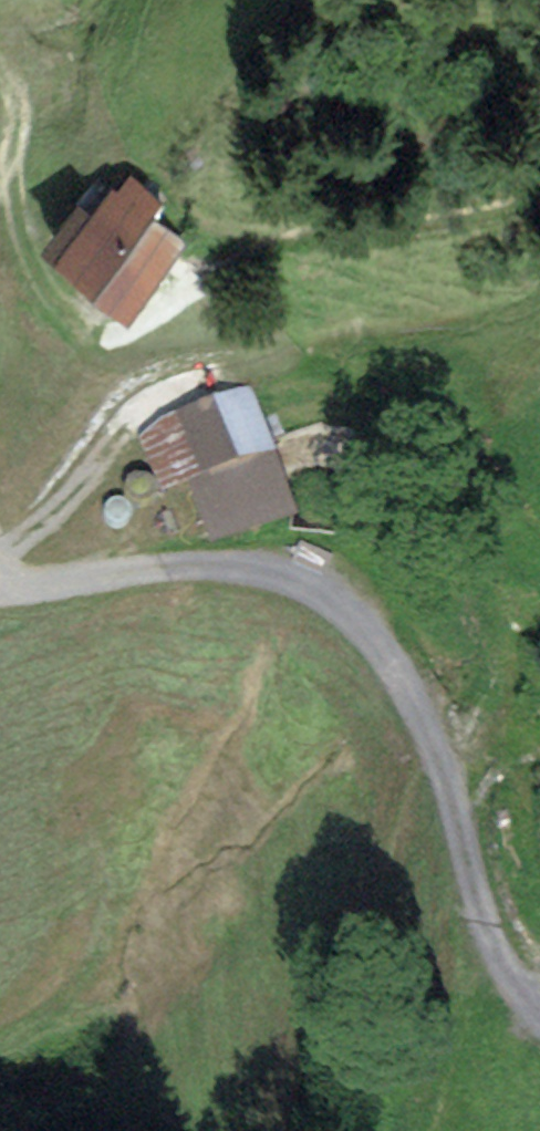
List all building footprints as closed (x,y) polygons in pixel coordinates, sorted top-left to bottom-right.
[(95,221),(79,217),(54,247),(125,310),(153,278),(174,249),(148,227),(164,203),(131,177),(95,221)] [(247,397),(174,421),(146,445),(166,499),(196,488),(215,545),(288,522),(247,397)]
